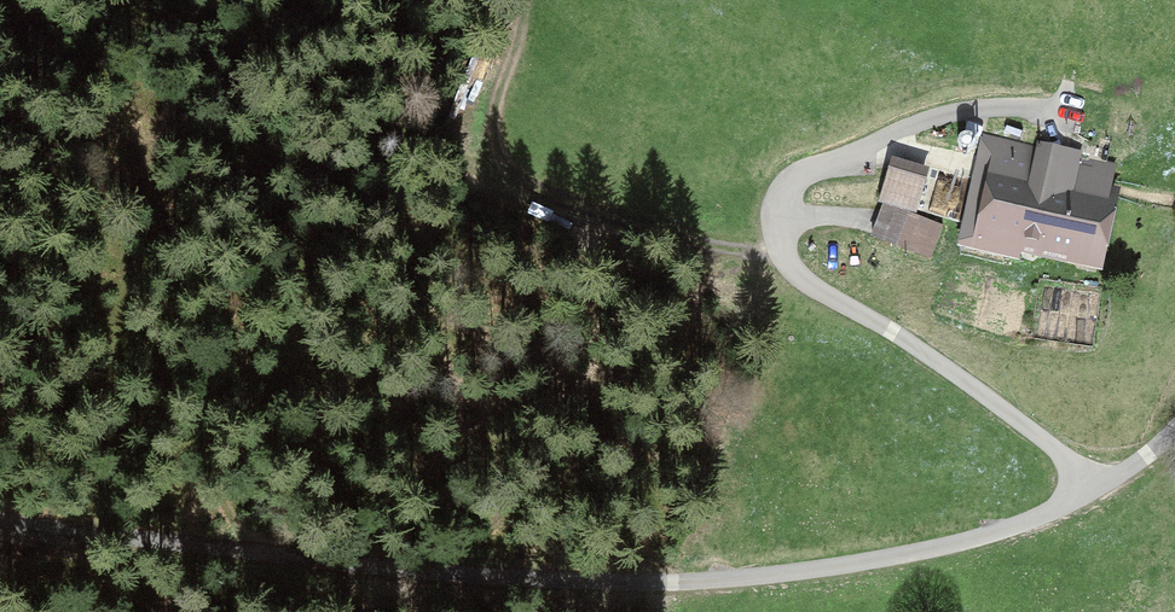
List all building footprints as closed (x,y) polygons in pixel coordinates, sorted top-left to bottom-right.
[(969,220),(963,243),(1020,256),(1025,237),(1093,253),(1114,164),(988,135),(979,173),(969,220)] [(882,200),(969,220),(979,173),(926,161),(924,172),(890,164),(882,200)] [(931,259),(944,225),(911,212),(898,246),(931,259)]
